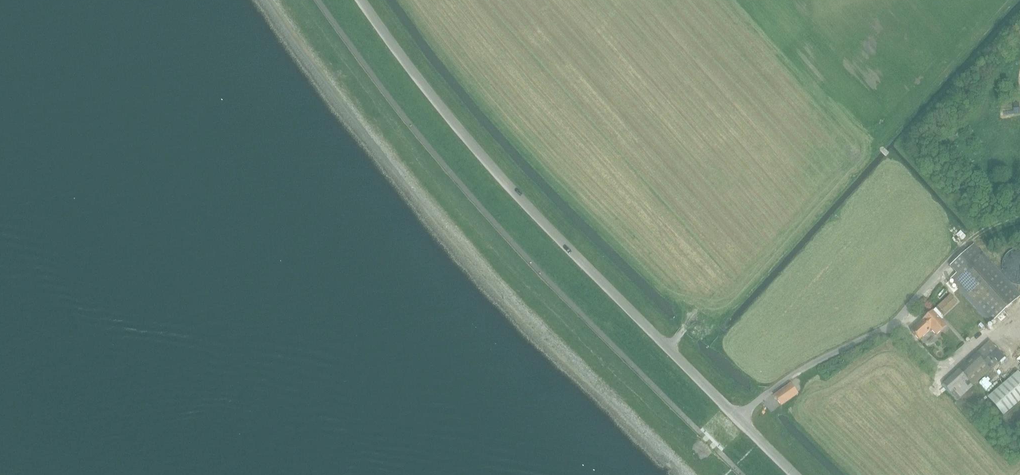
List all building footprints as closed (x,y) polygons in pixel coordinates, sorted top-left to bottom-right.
[(978,242),(948,270),(994,320),(1019,297),(1019,289),(978,242)] [(1018,249),(1015,250),(1012,253),(1010,256),(1008,258),(1007,262),(1007,265),(1008,268),(1009,271),(1010,274),(1012,276),(1015,278),(1018,280),(1019,280),(1019,248),(1018,249)] [(923,320),(918,324),(911,331),(919,340),(926,333),(931,329),(936,336),(946,326),(939,319),(943,316),(960,299),(953,291),(936,308),(923,320)] [(971,324),(978,333),(984,329),(977,320),(971,324)] [(995,337),(955,374),(947,381),(962,397),(969,390),(1009,353),(995,337)] [(1008,415),(1019,405),(1019,373),(992,396),(1008,415)] [(774,396),(781,405),(797,394),(790,384),(774,396)]
